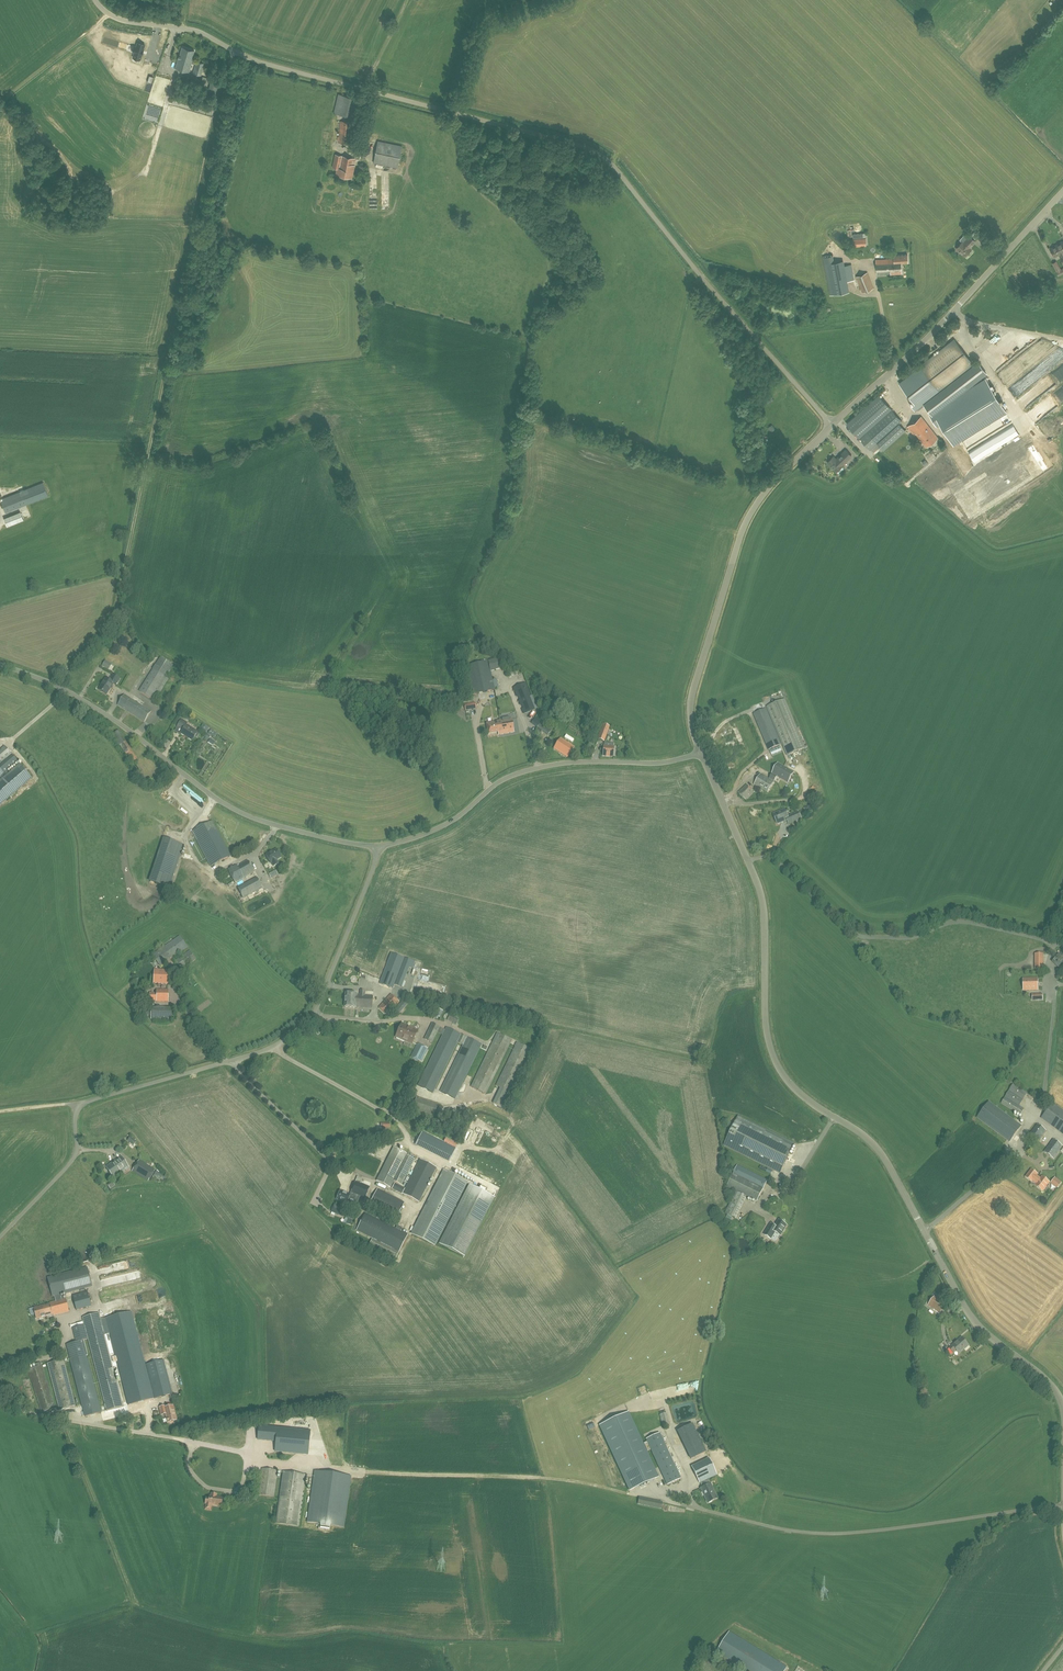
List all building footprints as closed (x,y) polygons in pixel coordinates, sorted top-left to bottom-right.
[(140,59),(145,45),(137,42),(136,47),(135,46),(133,52),(134,53),(133,57),(140,59)] [(196,63),(197,61),(192,59),(194,50),(182,47),(180,55),(179,55),(175,67),(189,71),(192,62),(196,63)] [(193,72),(201,75),(205,63),(197,61),(196,63),(193,72)] [(217,94),(220,81),(211,79),(209,92),(217,94)] [(346,96),(338,94),(334,113),(342,115),(346,96)] [(184,115),(168,111),(165,121),(181,126),(184,115)] [(211,124),(199,120),(194,137),(206,140),(211,124)] [(350,144),(352,122),(341,120),(338,143),(350,144)] [(397,168),(402,146),(378,141),(373,162),(397,168)] [(353,167),(355,158),(336,154),(333,167),(337,168),(336,174),(352,178),(354,167),(353,167)] [(970,248),(976,241),(970,235),(964,242),(963,241),(956,248),(965,256),(971,249),(970,248)] [(866,246),(866,238),(849,239),(850,247),(866,246)] [(1062,242),(1062,241),(1058,244),(1058,245),(1056,246),(1055,245),(1050,248),(1055,256),(1061,253),(1062,257),(1061,258),(1062,262),(1062,241),(1062,242)] [(880,256),(876,256),(877,273),(891,273),(891,274),(902,274),(901,263),(908,262),(908,255),(894,255),(894,258),(880,258),(880,256)] [(828,263),(832,284),(847,281),(843,260),(828,263)] [(1061,269),(1056,261),(1052,263),(1057,271),(1056,272),(1059,276),(1062,274),(1062,268),(1061,269)] [(834,294),(832,284),(828,263),(824,264),(830,295),(834,294)] [(867,272),(856,277),(863,292),(874,287),(867,272)] [(847,281),(832,284),(834,294),(849,291),(847,281)] [(939,392),(974,364),(955,339),(917,369),(926,380),(926,381),(927,381),(929,379),(939,392)] [(986,373),(977,362),(939,392),(928,401),(934,410),(959,394),(986,373)] [(900,384),(909,395),(909,396),(926,381),(927,381),(926,380),(917,369),(916,369),(917,370),(900,384)] [(953,445),(1006,412),(985,378),(959,394),(934,410),(928,414),(937,427),(940,424),(953,445)] [(912,400),(909,402),(915,411),(928,401),(939,392),(929,379),(909,396),(912,400)] [(1028,411),(1036,422),(1062,403),(1062,386),(1028,411)] [(867,431),(891,409),(879,395),(847,424),(859,438),(867,431)] [(891,409),(867,431),(878,443),(899,424),(902,421),(891,409)] [(926,447),(938,438),(921,416),(907,427),(911,432),(913,430),(926,447)] [(883,450),(905,430),(899,424),(878,443),(883,450)] [(859,438),(870,450),(878,443),(867,431),(859,438)] [(833,456),(827,462),(830,465),(830,466),(832,468),(833,468),(836,471),(842,466),(842,465),(851,456),(846,450),(836,459),(833,456)] [(49,495),(43,482),(23,490),(24,492),(20,493),(20,492),(1,499),(6,512),(49,495)] [(7,526),(23,520),(21,512),(4,519),(7,526)] [(43,524),(28,530),(32,539),(46,533),(43,524)] [(160,657),(153,669),(165,677),(173,665),(160,657)] [(498,659),(489,661),(491,671),(501,669),(498,659)] [(465,666),(466,667),(472,695),(495,690),(491,671),(489,661),(489,660),(465,666)] [(136,674),(140,678),(146,671),(142,667),(136,674)] [(165,677),(153,669),(139,691),(151,698),(165,677)] [(116,685),(120,678),(113,674),(109,680),(105,678),(98,689),(106,694),(113,683),(116,685)] [(525,683),(514,688),(519,701),(520,701),(525,714),(533,711),(528,697),(530,697),(525,683)] [(145,721),(151,711),(124,694),(118,705),(145,721)] [(805,748),(785,699),(767,707),(787,755),(787,756),(805,748)] [(465,710),(476,708),(475,702),(464,704),(465,710)] [(766,708),(753,713),(768,749),(782,744),(766,708)] [(543,719),(540,722),(535,718),(532,723),(548,734),(551,730),(546,726),(548,722),(543,719)] [(193,740),(195,736),(197,737),(199,734),(197,733),(198,732),(186,725),(187,723),(181,719),(177,726),(183,729),(181,733),(193,740)] [(499,735),(514,732),(512,719),(487,723),(489,734),(499,732),(499,735)] [(609,730),(605,729),(607,725),(603,724),(599,734),(606,736),(609,730)] [(567,756),(573,747),(560,739),(554,748),(567,756)] [(0,750),(0,761),(1,762),(11,754),(5,746),(0,750)] [(613,757),(614,747),(603,746),(603,756),(613,757)] [(780,747),(770,751),(772,755),(782,751),(780,747)] [(6,771),(18,761),(11,754),(1,762),(0,761),(0,776),(6,771)] [(761,774),(754,784),(768,792),(774,781),(777,776),(788,782),(794,772),(778,763),(771,773),(772,773),(769,778),(767,777),(761,774)] [(21,765),(14,770),(26,783),(32,778),(21,765)] [(0,782),(0,805),(26,783),(14,770),(9,774),(6,771),(0,776),(0,778),(2,781),(0,782)] [(746,800),(754,792),(746,784),(738,792),(746,800)] [(184,796),(191,800),(195,793),(188,789),(184,796)] [(785,809),(773,814),(778,824),(786,820),(788,825),(801,819),(798,812),(788,816),(785,809)] [(212,821),(192,831),(197,840),(217,830),(212,821)] [(217,830),(197,840),(211,866),(231,856),(217,830)] [(164,838),(149,881),(169,888),(184,844),(164,838)] [(276,859),(281,857),(277,849),(270,853),(270,852),(266,855),(270,863),(271,862),(273,866),(278,863),(276,859)] [(248,860),(237,866),(243,877),(254,872),(248,860)] [(237,865),(228,870),(235,883),(244,878),(243,877),(237,866),(237,865)] [(274,880),(281,875),(279,871),(272,876),(274,880)] [(257,878),(238,888),(243,898),(262,887),(257,878)] [(387,963),(385,963),(384,965),(386,965),(379,983),(393,988),(404,957),(391,952),(387,963)] [(1043,969),(1043,953),(1035,953),(1035,969),(1043,969)] [(168,984),(169,970),(154,969),(153,983),(168,984)] [(1023,978),(1023,990),(1038,990),(1037,978),(1023,978)] [(168,1001),(168,989),(157,989),(157,992),(150,992),(150,1001),(157,1001),(168,1001)] [(146,997),(137,990),(132,996),(141,1003),(146,997)] [(372,1008),(373,995),(365,995),(365,990),(360,990),(360,994),(357,994),(346,993),(344,1007),(356,1008),(356,1007),(372,1008)] [(386,1015),(399,1002),(391,994),(378,1007),(386,1015)] [(440,1017),(443,1010),(436,1007),(434,1014),(440,1017)] [(146,1008),(146,1015),(150,1015),(150,1019),(173,1019),(173,1008),(146,1008)] [(447,1020),(456,1024),(459,1018),(450,1014),(447,1020)] [(404,1040),(410,1027),(402,1023),(396,1037),(404,1040)] [(445,1030),(432,1023),(424,1039),(432,1043),(437,1032),(442,1035),(445,1030)] [(410,1027),(404,1040),(412,1044),(418,1031),(410,1027)] [(461,1034),(446,1027),(445,1030),(442,1035),(417,1085),(433,1093),(457,1042),(461,1034)] [(481,1044),(461,1034),(457,1042),(462,1045),(440,1090),(440,1091),(455,1099),(481,1044)] [(507,1092),(524,1043),(497,1034),(486,1065),(485,1064),(485,1066),(481,1065),(474,1087),(480,1089),(486,1071),(497,1075),(504,1052),(510,1054),(512,1049),(513,1049),(499,1089),(507,1092)] [(421,1062),(428,1048),(417,1043),(410,1057),(413,1058),(412,1059),(418,1061),(419,1060),(421,1062)] [(1005,1097),(1019,1105),(1027,1092),(1013,1083),(1005,1097)] [(508,1107),(508,1093),(499,1093),(499,1106),(508,1107)] [(1019,1105),(1005,1097),(1001,1103),(1020,1115),(1024,1108),(1019,1105)] [(977,1117),(1010,1142),(1022,1126),(989,1101),(977,1117)] [(1053,1102),(1041,1118),(1061,1133),(1062,1130),(1062,1110),(1053,1102)] [(724,1145),(780,1173),(795,1143),(739,1116),(724,1145)] [(1046,1130),(1037,1124),(1030,1134),(1039,1140),(1046,1130)] [(456,1149),(422,1132),(416,1144),(450,1160),(456,1149)] [(133,1146),(136,1142),(135,1141),(136,1140),(132,1136),(131,1138),(131,1137),(128,1140),(133,1146)] [(1060,1150),(1062,1152),(1062,1146),(1053,1139),(1044,1152),(1054,1159),(1060,1150)] [(407,1153),(393,1146),(376,1181),(390,1187),(394,1181),(406,1155),(407,1153)] [(414,1159),(406,1155),(394,1181),(401,1184),(414,1159)] [(114,1178),(129,1167),(121,1156),(106,1167),(114,1178)] [(148,1180),(155,1169),(139,1159),(132,1170),(148,1180)] [(436,1167),(420,1159),(405,1188),(405,1189),(403,1194),(419,1202),(436,1167)] [(766,1180),(737,1165),(733,1173),(763,1187),(766,1180)] [(467,1181),(444,1169),(411,1234),(435,1245),(467,1181)] [(1032,1181),(1032,1180),(1037,1183),(1035,1185),(1042,1190),(1049,1182),(1042,1177),(1040,1178),(1036,1175),(1037,1174),(1031,1169),(1026,1176),(1032,1181)] [(167,1176),(157,1170),(155,1173),(153,1176),(161,1181),(163,1182),(167,1176)] [(763,1187),(733,1173),(727,1186),(756,1201),(762,1190),(763,1187)] [(342,1187),(337,1199),(347,1203),(349,1197),(354,1199),(356,1195),(365,1199),(369,1187),(360,1183),(362,1178),(357,1176),(350,1194),(346,1192),(347,1189),(342,1187)] [(1061,1183),(1057,1179),(1055,1177),(1051,1183),(1057,1187),(1057,1188),(1061,1183)] [(405,1188),(394,1183),(392,1188),(403,1194),(405,1189),(405,1188)] [(495,1199),(469,1185),(439,1244),(465,1258),(495,1199)] [(778,1194),(782,1190),(776,1185),(773,1189),(778,1194)] [(396,1219),(404,1202),(377,1188),(369,1205),(396,1219)] [(736,1191),(725,1213),(736,1219),(747,1196),(736,1191)] [(331,1212),(343,1217),(346,1209),(334,1203),(331,1212)] [(408,1234),(365,1212),(356,1230),(399,1252),(408,1234)] [(771,1224),(764,1234),(771,1239),(775,1232),(780,1235),(787,1225),(779,1220),(775,1226),(771,1224)] [(399,1252),(372,1238),(369,1245),(396,1258),(399,1252)] [(87,1268),(72,1272),(77,1289),(92,1285),(87,1268)] [(55,1301),(62,1300),(60,1293),(77,1289),(72,1272),(48,1278),(53,1295),(54,1295),(55,1301)] [(139,1282),(101,1291),(103,1297),(140,1289),(139,1282)] [(76,1310),(92,1306),(88,1291),(73,1294),(72,1295),(76,1310)] [(939,1313),(946,1304),(934,1296),(928,1305),(939,1313)] [(50,1304),(34,1308),(36,1318),(52,1314),(53,1315),(68,1311),(65,1299),(62,1300),(55,1301),(49,1303),(50,1304)] [(132,1311),(101,1319),(103,1330),(105,1334),(110,1333),(116,1355),(112,1356),(113,1363),(118,1362),(128,1405),(155,1398),(153,1391),(132,1311)] [(84,1323),(87,1334),(103,1330),(101,1319),(99,1313),(82,1317),(84,1323)] [(87,1334),(84,1323),(78,1325),(81,1335),(75,1337),(76,1342),(88,1339),(87,1334)] [(103,1330),(87,1334),(88,1339),(107,1410),(123,1406),(105,1334),(103,1330)] [(959,1353),(969,1345),(962,1337),(953,1345),(952,1345),(949,1348),(953,1353),(956,1350),(959,1353)] [(84,1340),(66,1344),(70,1357),(86,1353),(83,1344),(85,1344),(84,1340)] [(86,1353),(70,1357),(85,1416),(101,1412),(86,1353)] [(60,1409),(75,1405),(63,1359),(48,1363),(60,1409)] [(153,1391),(155,1398),(172,1394),(167,1374),(169,1374),(167,1368),(166,1369),(163,1360),(146,1364),(153,1391)] [(42,1412),(55,1408),(41,1362),(36,1364),(36,1367),(28,1369),(42,1412)] [(168,1422),(177,1420),(173,1405),(166,1407),(165,1406),(160,1407),(161,1412),(165,1411),(168,1422)] [(599,1426),(629,1491),(659,1477),(653,1464),(629,1412),(599,1426)] [(662,1426),(669,1424),(667,1412),(659,1414),(662,1426)] [(691,1460),(707,1453),(693,1422),(677,1430),(691,1460)] [(276,1427),(260,1426),(258,1437),(275,1439),(275,1437),(276,1427)] [(310,1431),(280,1428),(277,1427),(276,1441),(275,1451),(308,1454),(310,1431)] [(667,1485),(681,1478),(660,1432),(646,1439),(667,1485)] [(236,1446),(248,1447),(248,1437),(230,1437),(230,1443),(236,1443),(236,1446)] [(699,1483),(717,1475),(709,1457),(691,1466),(699,1483)] [(667,1484),(657,1463),(653,1464),(659,1477),(657,1478),(661,1487),(667,1484)] [(271,1476),(277,1479),(281,1472),(271,1467),(268,1473),(272,1475),(271,1476)] [(710,1483),(702,1487),(701,1488),(708,1503),(717,1498),(710,1483)] [(216,1494),(211,1493),(211,1496),(210,1496),(209,1498),(206,1497),(205,1504),(206,1504),(205,1509),(211,1510),(212,1504),(221,1506),(223,1497),(216,1497),(216,1494)] [(717,1652),(748,1670),(762,1670),(768,1661),(783,1670),(784,1670),(787,1667),(729,1631),(717,1652)]
